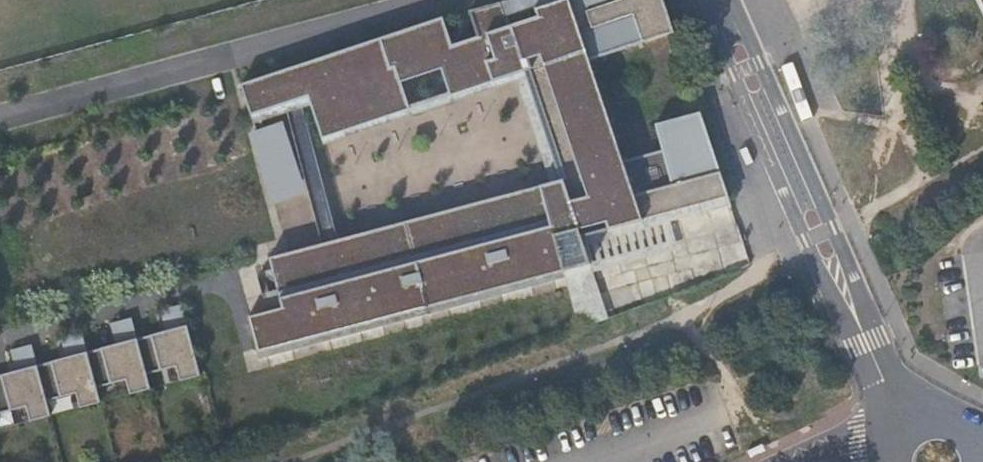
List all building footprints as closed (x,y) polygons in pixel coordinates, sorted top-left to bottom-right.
[(244,85),(254,117),(298,102),(301,110),(304,109),(308,108),(314,106),(325,140),(413,110),(404,83),(444,70),(453,97),(517,76),(528,72),(564,181),(553,184),(542,187),(548,209),(533,213),(528,192),(460,209),(460,210),(459,210),(461,217),(394,235),(398,254),(388,257),(383,238),(338,250),(343,269),(333,271),(326,244),(325,244),(272,259),(285,308),(288,318),(254,327),(260,349),(547,272),(548,278),(567,273),(593,266),(587,246),(583,248),(580,240),(584,238),(581,230),(588,228),(590,236),(610,231),(608,223),(619,220),(621,231),(643,225),(643,223),(671,215),(731,199),(703,113),(658,125),(665,151),(626,161),(593,61),(676,33),(665,0),(525,0),(531,21),(512,27),(506,3),(471,12),(477,38),(452,47),(445,18),(244,85)] [(444,70),(404,83),(413,110),(453,97),(444,70)] [(528,72),(517,76),(553,184),(564,181),(528,72)] [(298,102),(254,117),(256,124),(288,113),(325,244),(326,244),(333,271),(343,269),(338,250),(383,238),(388,257),(398,254),(394,235),(461,217),(459,210),(341,240),(304,109),(301,110),(298,102)] [(284,133),(262,141),(279,194),(302,186),(284,133)] [(528,191),(528,192),(533,213),(548,209),(542,187),(528,191)] [(680,250),(671,215),(643,223),(643,225),(621,231),(619,220),(608,223),(610,231),(590,236),(588,228),(581,230),(584,238),(580,240),(583,248),(587,246),(593,266),(567,273),(582,329),(611,319),(596,273),(680,250)] [(30,407),(34,422),(54,416),(50,402),(80,394),(84,409),(104,403),(100,388),(130,381),(134,395),(154,390),(150,375),(179,367),(183,382),(204,376),(185,305),(164,311),(169,331),(171,338),(142,346),(141,339),(135,319),(114,324),(119,345),(121,352),(92,360),(91,353),(85,332),(64,338),(70,358),(71,365),(43,373),(41,366),(35,345),(14,351),(20,372),(22,379),(0,384),(0,415),(30,407)] [(285,308),(251,317),(254,327),(288,318),(285,308)] [(169,331),(141,339),(142,346),(171,338),(169,331)] [(119,345),(91,353),(92,360),(121,352),(119,345)] [(70,358),(41,366),(43,373),(71,365),(70,358)] [(0,377),(0,384),(22,379),(20,372),(0,377)]
